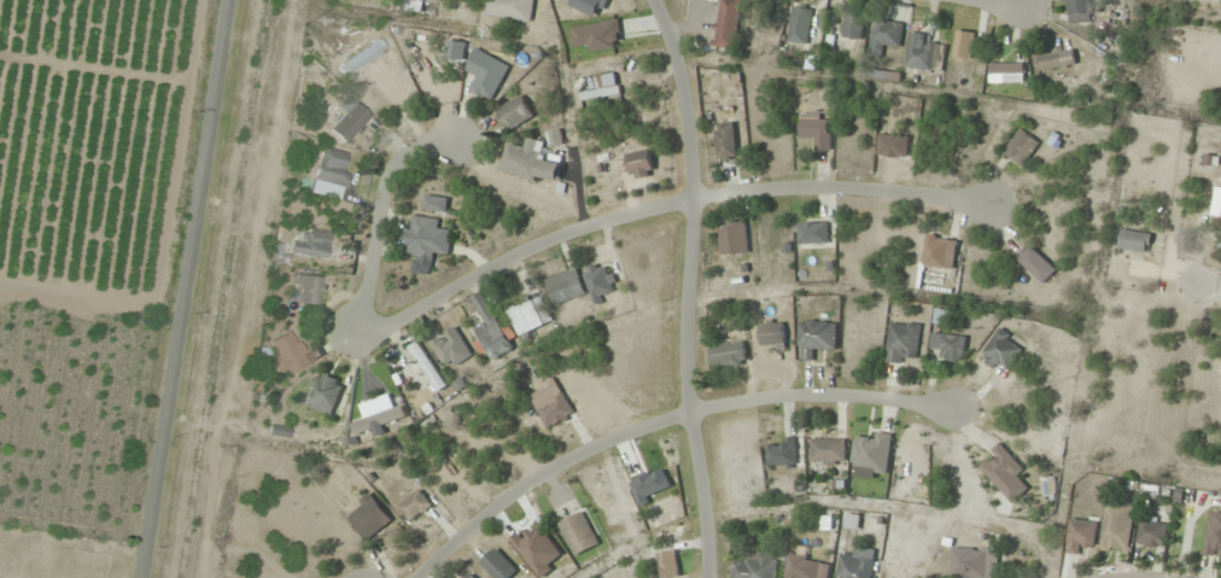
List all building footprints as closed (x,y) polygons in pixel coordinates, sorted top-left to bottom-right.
[(534,0),(484,0),(482,15),(531,22),(534,0)] [(715,47),(735,50),(742,0),(721,0),(715,47)] [(1094,24),(1093,0),(1061,0),(1061,2),(1068,1),(1069,25),(1094,24)] [(788,43),(808,45),(811,8),(791,7),(788,43)] [(842,38),(861,40),(864,18),(845,15),(842,38)] [(872,55),(883,55),(883,46),(901,47),(903,22),(873,21),(872,55)] [(936,46),(925,45),(926,34),(909,33),(906,69),(934,71),(936,46)] [(339,65),(359,97),(374,88),(360,65),(386,49),(381,40),(339,65)] [(492,102),(510,66),(478,49),(465,72),(477,78),(470,90),(492,102)] [(1075,63),(1072,50),(1034,59),(1037,72),(1075,63)] [(582,101),(620,96),(617,74),(589,77),(591,91),(581,92),(582,101)] [(509,132),(535,117),(522,95),(496,111),(509,132)] [(348,144),(372,117),(356,102),(331,129),(348,144)] [(829,115),(800,115),(800,138),(813,138),(813,151),(830,150),(829,115)] [(736,159),(736,124),(717,124),(717,159),(736,159)] [(1002,155),(1022,169),(1040,145),(1020,131),(1002,155)] [(497,170),(557,186),(563,164),(541,157),(545,143),(526,138),(524,149),(505,143),(497,170)] [(345,184),(348,152),(319,149),(316,181),(345,184)] [(626,156),(633,182),(656,175),(649,149),(626,156)] [(448,198),(426,196),(424,209),(447,212),(448,198)] [(439,230),(440,220),(411,216),(405,257),(434,261),(436,252),(449,254),(453,232),(439,230)] [(722,254),(747,254),(747,221),(722,221),(722,254)] [(764,223),(754,224),(759,278),(769,277),(764,223)] [(798,223),(798,244),(829,244),(829,223),(798,223)] [(329,256),(329,231),(294,231),(294,256),(329,256)] [(1148,255),(1152,237),(1121,232),(1118,251),(1148,255)] [(955,268),(956,239),(926,238),(925,267),(955,268)] [(610,288),(615,288),(615,273),(606,273),(606,266),(587,266),(587,301),(610,301),(610,288)] [(546,279),(554,306),(585,295),(577,269),(546,279)] [(321,305),(323,277),(296,275),(295,289),(301,290),(300,303),(321,305)] [(511,351),(485,292),(473,297),(485,325),(475,329),(490,361),(511,351)] [(545,326),(534,301),(508,312),(519,337),(545,326)] [(761,350),(785,350),(785,322),(761,322),(761,350)] [(799,322),(799,361),(815,361),(815,350),(837,350),(837,322),(799,322)] [(887,360),(917,363),(920,325),(890,323),(887,360)] [(449,370),(472,356),(455,328),(432,342),(449,370)] [(1007,373),(1023,345),(998,330),(981,358),(1007,373)] [(267,345),(286,377),(311,363),(292,331),(267,345)] [(965,336),(932,335),(931,347),(941,348),(941,360),(964,361),(965,336)] [(409,349),(437,392),(446,386),(418,342),(409,349)] [(748,365),(745,343),(711,347),(713,369),(748,365)] [(345,383),(317,372),(304,405),(331,416),(345,383)] [(574,416),(556,379),(527,394),(545,430),(574,416)] [(352,423),(355,434),(407,419),(403,407),(352,423)] [(853,470),(890,471),(891,435),(855,433),(853,470)] [(811,463),(845,463),(845,440),(811,440),(811,463)] [(768,466),(803,465),(803,441),(767,442),(768,466)] [(1013,504),(1029,489),(1017,477),(1025,470),(1000,444),(977,466),(1013,504)] [(413,523),(433,504),(419,490),(399,508),(413,523)] [(392,521),(370,494),(345,515),(366,542),(392,521)] [(1134,503),(1106,501),(1101,549),(1130,551),(1134,503)] [(575,556),(599,544),(583,511),(558,523),(575,556)] [(1081,545),(1095,547),(1097,523),(1069,520),(1066,554),(1080,555),(1081,545)] [(1220,557),(1220,521),(1208,520),(1204,555),(1220,557)] [(1166,547),(1167,523),(1140,521),(1139,546),(1166,547)] [(493,577),(509,577),(517,573),(498,548),(480,561),(493,577)] [(951,549),(951,577),(998,577),(998,549),(951,549)] [(733,563),(733,577),(778,577),(778,552),(746,552),(746,563),(733,563)] [(871,556),(837,558),(839,577),(872,577),(871,556)]
